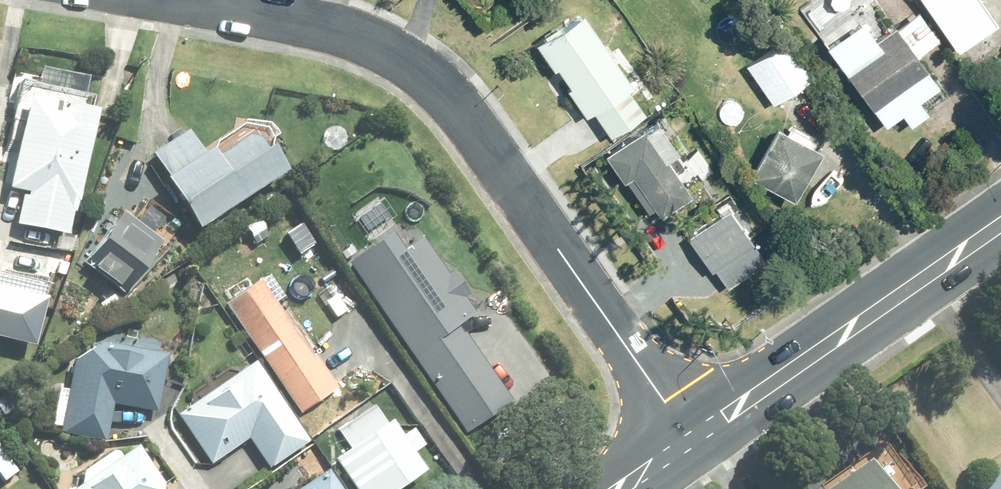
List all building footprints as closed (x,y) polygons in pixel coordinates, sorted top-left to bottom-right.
[(929,10),(939,3),(955,25),(991,0),(922,0),(929,10)] [(974,69),(1000,50),(1000,37),(983,12),(950,37),(974,69)] [(918,58),(939,42),(917,13),(895,29),(894,28),(878,39),(864,20),(826,49),(885,129),(902,117),(911,129),(928,116),(919,104),(940,89),(918,58)] [(633,89),(582,16),(559,33),(557,29),(533,46),(553,73),(556,71),(570,91),(567,93),(586,120),(593,115),(611,140),(645,116),(628,92),(633,89)] [(779,30),(741,56),(746,68),(773,107),(812,80),(779,30)] [(97,71),(89,71),(90,83),(97,82),(97,71)] [(21,198),(14,229),(67,240),(71,217),(74,217),(94,119),(31,106),(33,95),(17,91),(10,125),(20,128),(6,195),(21,198)] [(654,211),(660,219),(691,198),(666,163),(679,154),(656,122),(604,158),(623,186),(626,183),(648,215),(654,211)] [(750,180),(795,204),(821,154),(776,130),(750,180)] [(211,226),(285,178),(271,156),(265,160),(257,148),(246,145),(215,166),(209,157),(204,161),(187,133),(152,156),(168,182),(164,185),(194,232),(191,234),(199,246),(216,234),(211,226)] [(729,209),(687,239),(712,275),(755,246),(729,209)] [(82,267),(124,298),(161,246),(119,216),(82,267)] [(389,237),(346,266),(463,433),(509,401),(456,326),(472,315),(420,240),(401,253),(389,237)] [(63,254),(61,263),(69,263),(71,255),(63,254)] [(260,282),(223,308),(301,416),(337,390),(260,282)] [(33,353),(43,306),(0,296),(0,346),(33,353)] [(48,428),(60,430),(59,436),(105,444),(112,408),(156,415),(166,358),(101,347),(94,350),(90,350),(76,359),(76,364),(73,364),(68,393),(54,390),(48,428)] [(253,367),(177,419),(211,469),(248,443),(269,473),(307,446),(253,367)] [(34,389),(28,398),(40,405),(46,395),(34,389)] [(351,453),(335,464),(352,488),(405,488),(424,476),(413,458),(422,452),(410,435),(400,442),(389,425),(386,428),(373,408),(337,433),(351,453)] [(163,488),(136,450),(82,488),(163,488)] [(943,485),(931,465),(906,481),(887,452),(838,484),(842,488),(937,488),(943,485)] [(974,488),(1000,488),(1000,470),(974,488)] [(304,488),(337,488),(326,474),(304,488)]
